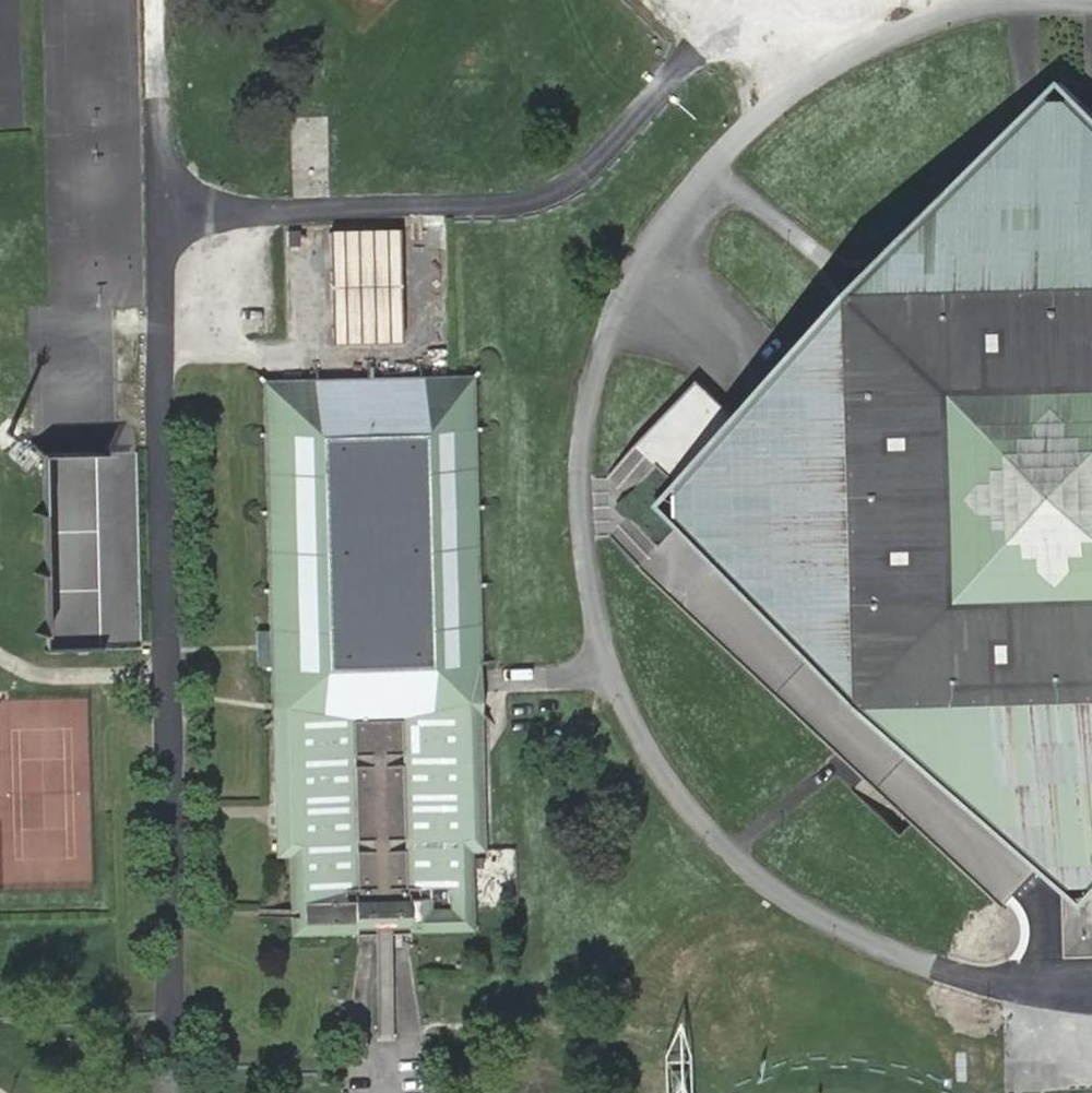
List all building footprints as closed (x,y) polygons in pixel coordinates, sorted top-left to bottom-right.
[(660,505),(872,705),(1084,906),(1091,897),(1091,110),(1062,81),(861,293),(660,505)] [(403,225),(331,224),(330,339),(402,340),(403,225)] [(272,717),(285,718),(469,713),(481,713),(480,686),(472,375),(446,376),(290,381),(263,382),(272,692),(272,717)] [(138,487),(136,447),(47,450),(49,485),(71,484),(70,467),(93,466),(94,489),(138,487)] [(469,713),(285,718),(290,907),(290,914),(291,936),(357,932),(375,932),(375,929),(383,928),(390,928),(390,932),(407,931),(474,930),(469,713)]
